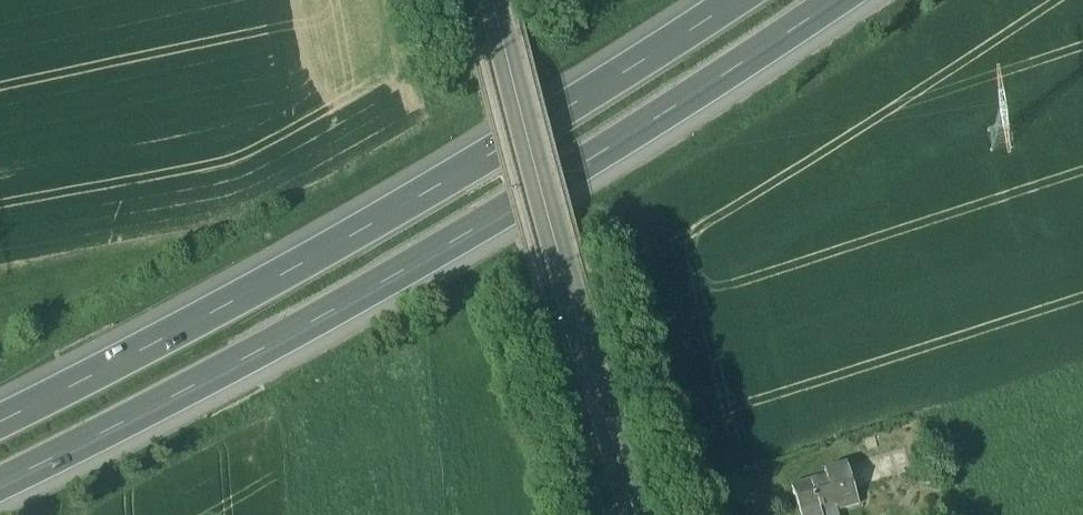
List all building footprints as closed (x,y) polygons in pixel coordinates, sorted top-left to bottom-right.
[(794,488),(803,514),(829,514),(829,511),(837,508),(838,512),(860,505),(855,489),(848,466),(826,473),(827,478),(794,488)]
